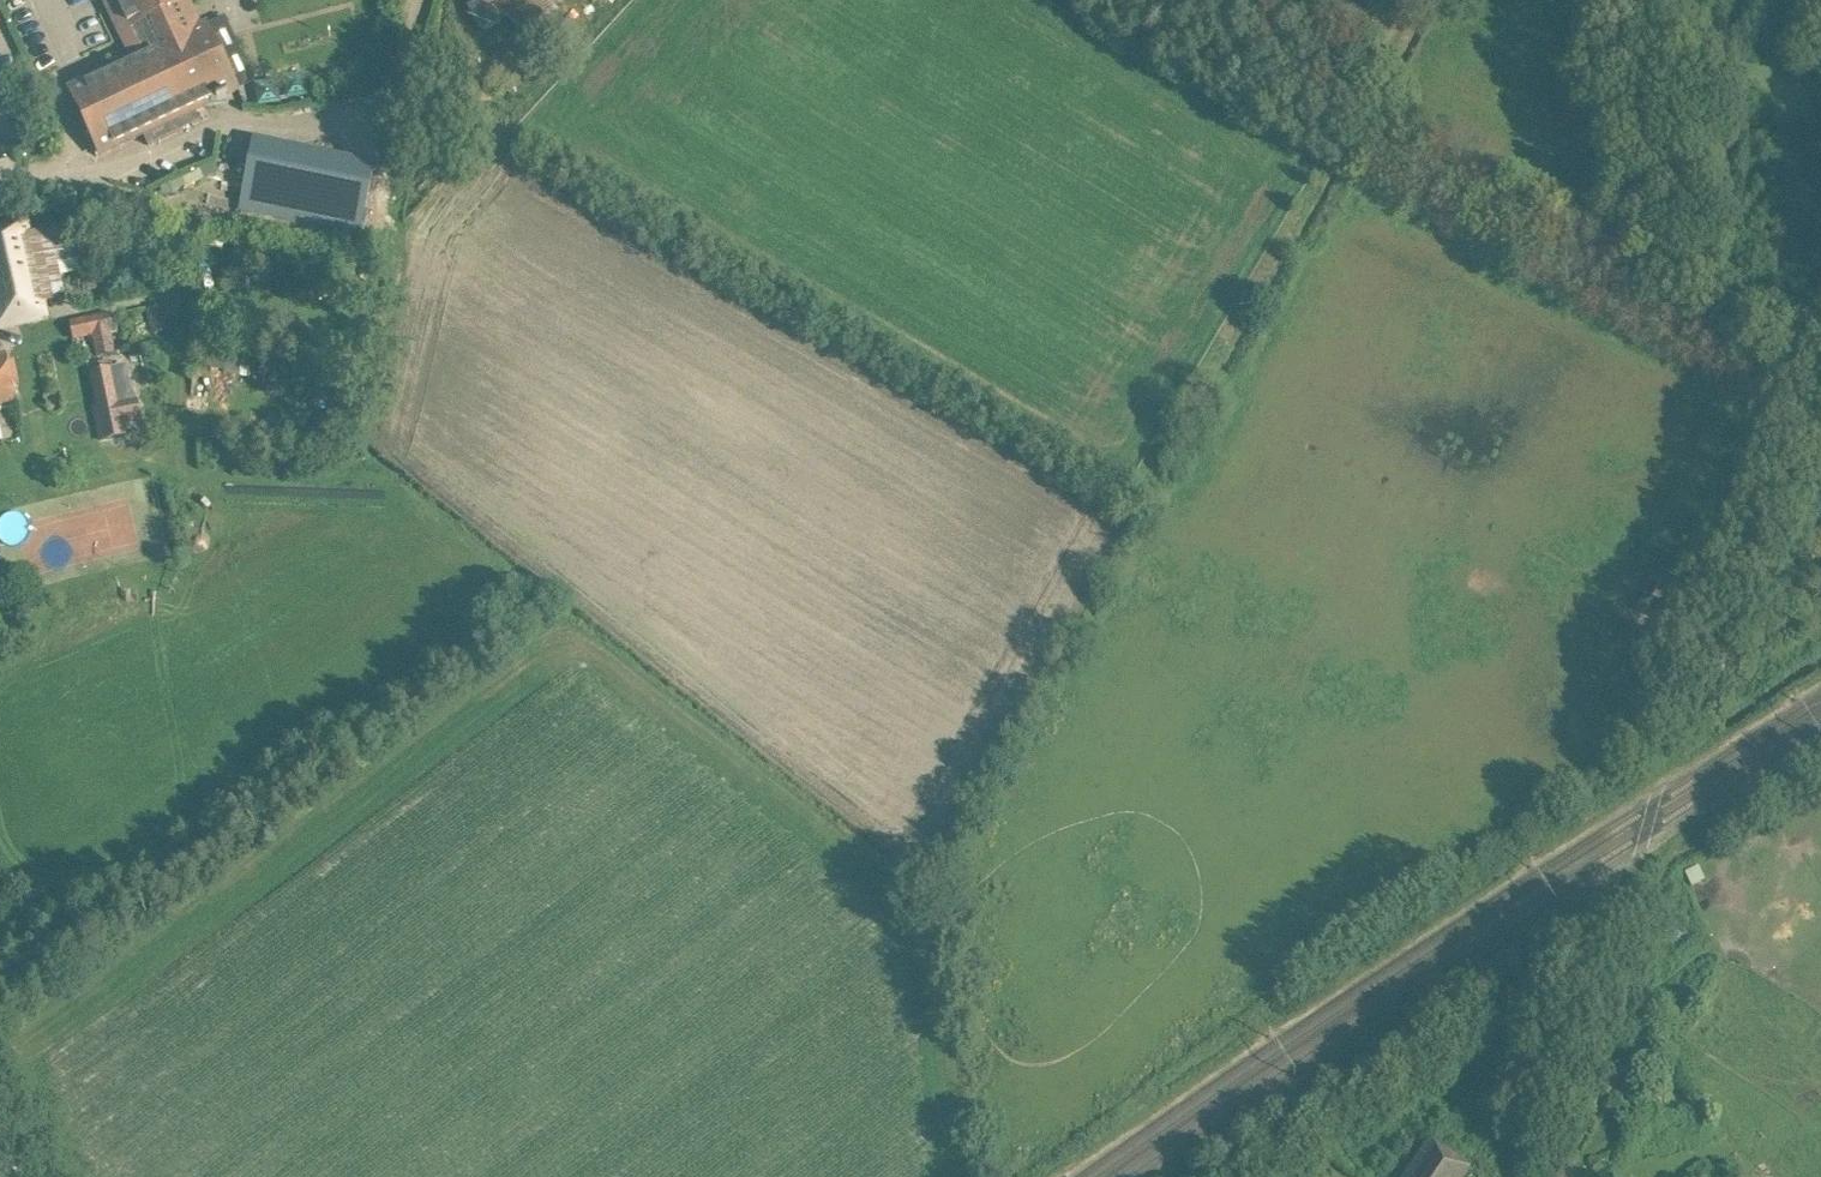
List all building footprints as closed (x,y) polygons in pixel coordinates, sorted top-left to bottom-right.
[(71,90),(101,155),(146,134),(153,149),(203,127),(195,110),(196,110),(218,100),(218,101),(229,96),(228,95),(238,90),(210,30),(207,25),(200,29),(187,2),(190,0),(117,0),(130,29),(135,26),(148,53),(124,65),(71,90)] [(498,10),(515,1),(539,23),(564,0),(492,0),(498,10)] [(374,164),(256,140),(241,210),(360,235),(374,164)] [(52,320),(47,300),(66,295),(59,266),(76,261),(69,226),(33,234),(30,221),(0,228),(0,330),(52,320)] [(167,306),(146,311),(151,336),(172,331),(167,306)] [(111,314),(71,322),(75,342),(93,338),(97,359),(117,354),(113,334),(115,333),(111,314)] [(18,403),(15,391),(21,389),(16,364),(10,365),(7,354),(0,356),(0,407),(18,403)] [(126,365),(90,373),(97,407),(93,408),(100,442),(128,436),(125,425),(143,421),(138,401),(118,405),(115,392),(131,388),(126,365)] [(1430,1141),(1406,1176),(1464,1176),(1470,1168),(1430,1141)]
